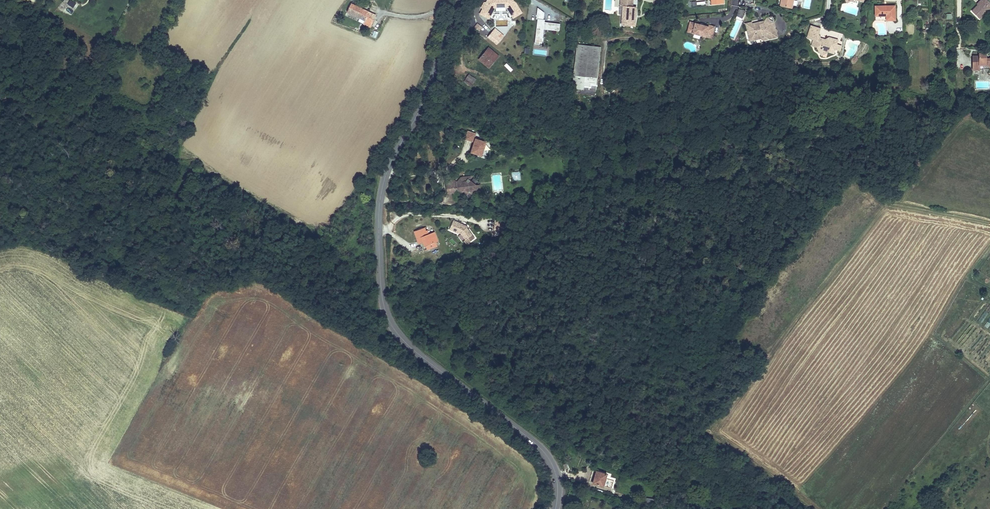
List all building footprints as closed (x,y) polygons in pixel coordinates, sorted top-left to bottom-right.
[(482,13),(490,18),(496,6),(508,6),(515,16),(523,11),(516,0),(489,0),(487,2),(485,2),(483,7),(484,8),(482,13)] [(625,23),(639,24),(641,4),(638,4),(638,0),(625,0),(625,3),(627,3),(625,23)] [(981,4),(976,10),(984,17),(989,10),(989,0),(985,0),(981,4)] [(356,6),(352,4),(347,12),(352,14),(356,6)] [(889,16),(889,20),(898,20),(897,6),(878,5),(878,16),(889,16)] [(376,15),(356,6),(352,14),(365,20),(363,23),(371,26),(376,15)] [(742,19),(745,10),(739,8),(736,17),(742,19)] [(546,11),(539,10),(538,17),(539,17),(537,38),(543,39),(543,35),(545,35),(545,30),(544,30),(544,27),(561,29),(562,22),(546,20),(545,20),(545,18),(546,11)] [(749,22),(750,29),(752,28),(754,30),(756,39),(763,37),(763,34),(766,33),(772,37),(780,35),(779,31),(780,29),(778,28),(777,24),(775,23),(777,21),(770,16),(766,22),(763,23),(762,21),(755,22),(755,21),(749,22)] [(477,22),(473,25),(478,31),(482,27),(477,22)] [(697,23),(694,32),(709,36),(710,32),(715,33),(716,26),(710,24),(710,26),(697,23)] [(807,38),(813,41),(816,42),(814,47),(817,48),(820,52),(823,50),(827,52),(833,54),(833,51),(834,51),(836,48),(835,47),(836,43),(828,40),(824,42),(824,44),(819,43),(821,40),(819,38),(821,31),(812,27),(807,38)] [(500,35),(494,30),(490,36),(499,43),(503,38),(500,35)] [(597,86),(602,48),(578,45),(573,83),(597,86)] [(501,53),(491,46),(481,58),(490,66),(501,53)] [(970,65),(976,65),(976,63),(985,63),(989,68),(989,55),(988,57),(982,57),(982,52),(975,52),(975,55),(970,55),(970,65)] [(510,71),(512,69),(506,63),(504,65),(510,71)] [(469,74),(465,78),(473,84),(476,80),(469,74)] [(573,83),(572,94),(596,97),(597,86),(573,83)] [(486,141),(475,138),(476,133),(467,131),(465,140),(472,142),(470,152),(482,155),(486,141)] [(450,181),(446,186),(446,194),(451,194),(456,188),(460,187),(461,191),(463,191),(466,194),(466,197),(470,199),(472,196),(472,194),(474,190),(476,190),(479,186),(475,186),(470,182),(470,181),(467,181),(467,178),(460,178),(457,182),(455,184),(450,181)] [(494,218),(493,230),(502,230),(503,218),(494,218)] [(437,235),(432,225),(427,227),(425,221),(415,226),(419,236),(424,233),(427,240),(434,237),(437,235)] [(476,232),(452,221),(447,232),(471,243),(476,232)] [(593,483),(611,489),(613,481),(605,478),(606,474),(596,471),(593,483)]
